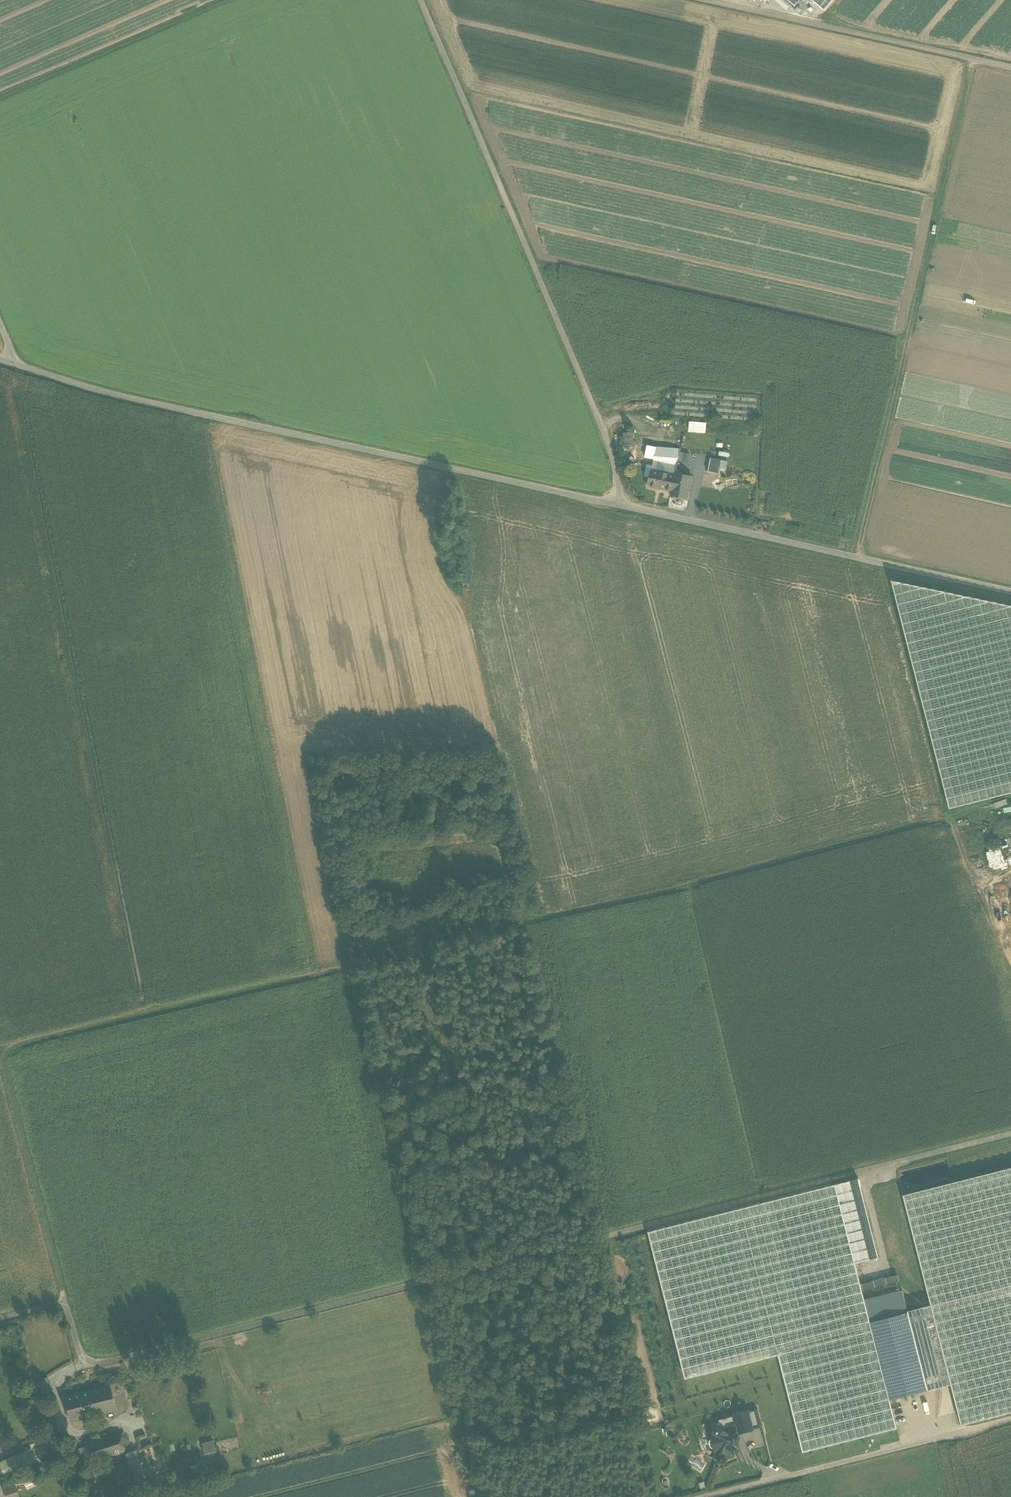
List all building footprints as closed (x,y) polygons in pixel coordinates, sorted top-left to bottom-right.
[(797,10),(805,0),(786,0),(797,10)] [(823,16),(836,0),(805,0),(823,16)] [(704,433),(705,424),(691,423),(690,431),(704,433)] [(631,432),(622,434),(628,464),(637,463),(631,432)] [(674,450),(656,447),(654,460),(673,464),(674,450)] [(722,461),(710,458),(708,472),(719,474),(722,461)] [(673,464),(654,460),(652,466),(652,469),(675,474),(677,465),(673,464)] [(652,469),(652,466),(646,465),(644,476),(650,477),(652,469)] [(675,474),(652,469),(650,477),(648,487),(672,492),(675,474)] [(692,477),(675,474),(672,492),(671,495),(687,499),(692,477)] [(892,581),(949,809),(1010,793),(1010,606),(892,581)] [(903,1195),(931,1305),(951,1385),(961,1425),(1010,1412),(1010,1168),(903,1195)] [(803,1452),(897,1428),(855,1263),(878,1257),(859,1179),(648,1232),(686,1378),(778,1355),(803,1452)] [(862,1285),(863,1290),(898,1281),(897,1276),(862,1285)] [(890,1400),(928,1390),(908,1312),(903,1291),(865,1300),(890,1400)] [(928,1390),(951,1385),(931,1305),(908,1312),(928,1390)] [(47,1378),(37,1383),(44,1395),(54,1390),(47,1378)] [(108,1388),(91,1392),(93,1399),(98,1397),(100,1405),(101,1404),(103,1413),(114,1410),(108,1388)] [(91,1392),(65,1398),(71,1421),(103,1413),(101,1404),(100,1405),(98,1397),(93,1399),(91,1392)] [(56,1400),(49,1402),(53,1412),(59,1410),(56,1400)] [(756,1409),(748,1411),(753,1429),(761,1427),(756,1409)] [(748,1411),(735,1414),(738,1424),(740,1433),(753,1429),(748,1411)] [(719,1418),(715,1425),(726,1431),(729,1427),(738,1424),(735,1414),(719,1418)] [(735,1434),(732,1435),(726,1431),(715,1425),(710,1426),(708,1430),(709,1434),(712,1436),(714,1438),(713,1441),(714,1445),(717,1447),(715,1450),(714,1453),(714,1456),(718,1458),(719,1461),(721,1463),(724,1462),(726,1459),(725,1456),(727,1454),(728,1454),(733,1446),(732,1445),(733,1442),(737,1441),(738,1439),(738,1435),(735,1434)] [(108,1437),(86,1443),(91,1462),(125,1452),(120,1434),(115,1435),(115,1437),(108,1439),(108,1437)] [(39,1436),(28,1441),(31,1448),(42,1443),(39,1436)] [(215,1452),(213,1441),(202,1444),(204,1454),(215,1452)] [(0,1462),(0,1466),(5,1478),(49,1458),(42,1443),(31,1448),(0,1462)] [(86,1443),(77,1445),(83,1464),(91,1462),(86,1443)] [(136,1452),(128,1455),(133,1469),(141,1467),(136,1452)] [(142,1469),(134,1472),(138,1484),(146,1481),(142,1469)] [(28,1489),(36,1484),(34,1479),(25,1484),(28,1489)] [(14,1480),(2,1485),(5,1493),(17,1489),(14,1480)]
